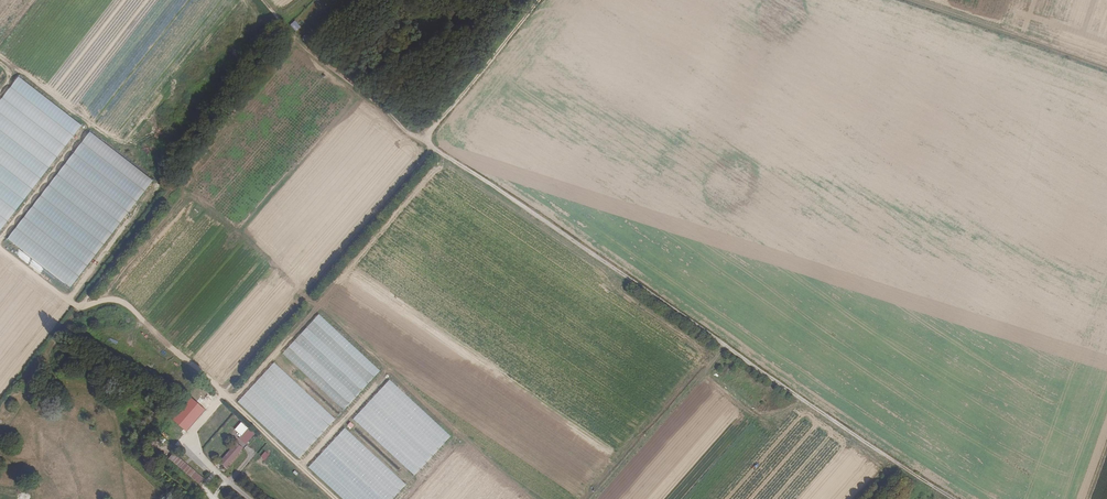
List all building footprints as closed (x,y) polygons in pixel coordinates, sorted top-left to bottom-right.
[(304,24),(298,19),(294,24),(300,29),(304,24)] [(0,101),(0,230),(4,233),(83,123),(17,77),(0,101)] [(88,132),(10,243),(75,289),(154,178),(88,132)] [(342,411),(379,371),(320,315),(282,355),(342,411)] [(336,418),(275,362),(237,402),(298,458),(336,418)] [(451,435),(390,380),(353,420),(414,476),(451,435)] [(205,410),(191,398),(172,420),(186,432),(205,410)] [(247,444),(256,433),(249,428),(240,439),(247,444)] [(347,428),(310,468),(343,498),(394,498),(408,483),(347,428)] [(237,443),(220,462),(226,467),(242,448),(237,443)] [(261,456),(266,460),(271,454),(266,450),(261,456)] [(174,453),(169,459),(199,484),(204,479),(174,453)] [(858,465),(869,474),(875,468),(864,458),(858,465)]
